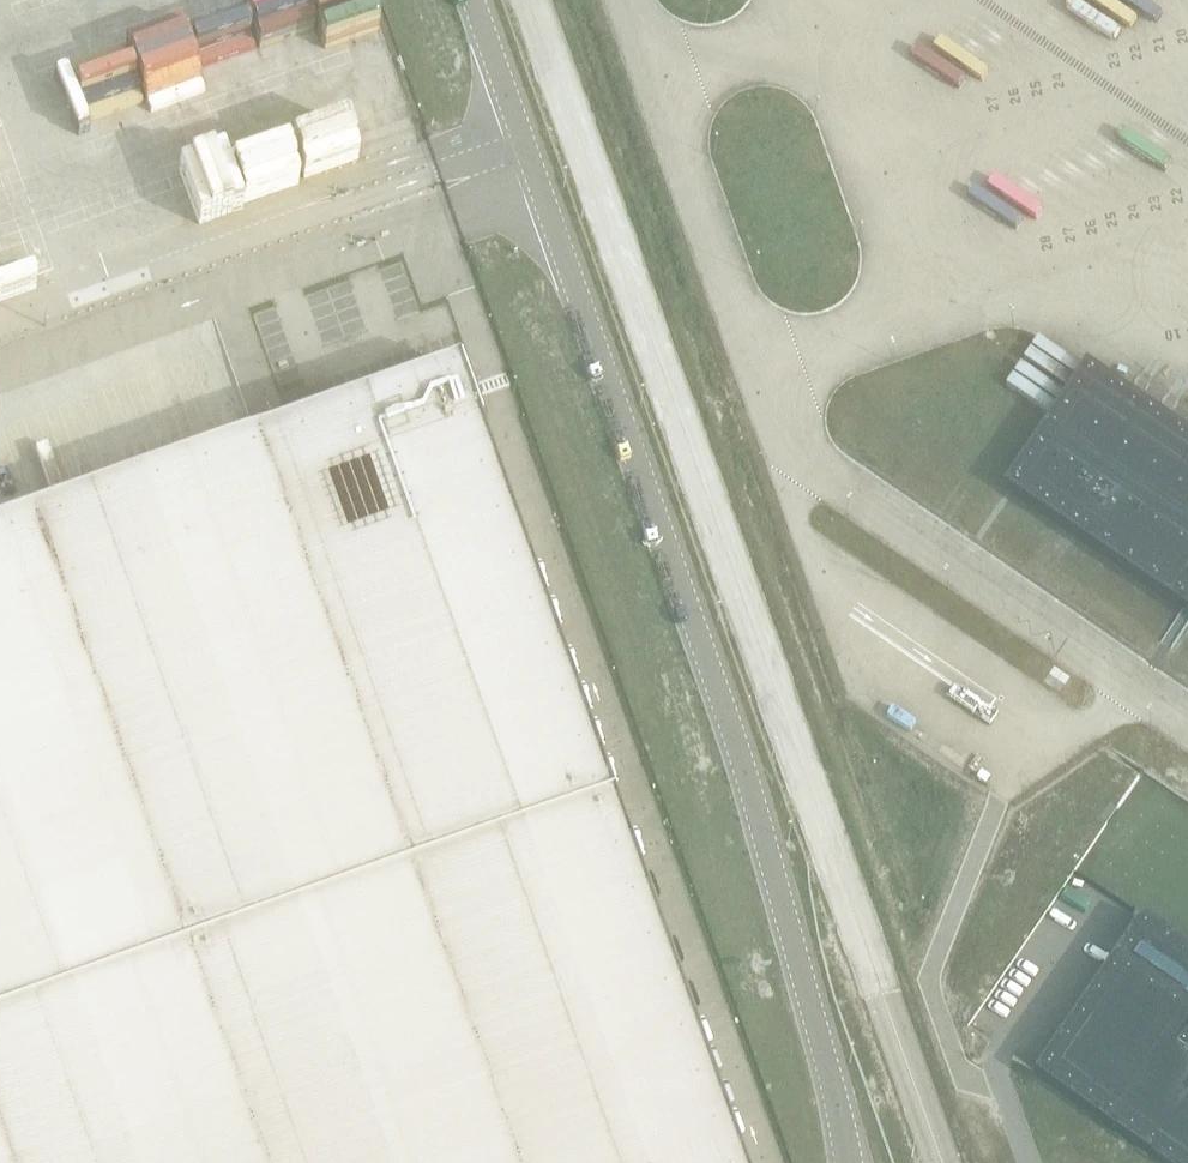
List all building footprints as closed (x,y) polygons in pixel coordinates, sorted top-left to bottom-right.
[(1076,0),(1065,0),(1062,4),(1098,30),(1108,17),(1117,24),(1125,14),(1106,0),(1076,0)] [(977,37),(970,49),(1019,76),(1026,62),(1040,70),(1047,58),(997,31),(990,45),(977,37)] [(134,167),(78,178),(82,200),(138,189),(134,167)] [(1040,336),(1009,384),(1056,415),(1087,367),(1040,336)] [(1187,430),(1187,404),(1181,400),(1187,389),(1187,366),(1185,364),(1157,412),(1187,430)] [(1089,367),(1087,370),(1006,489),(1008,490),(1012,493),(1183,610),(1187,613),(1187,614),(1187,435),(1089,367)] [(458,369),(258,440),(0,532),(0,1162),(740,1162),(458,369)] [(1140,918),(1033,1075),(1161,1162),(1187,1162),(1187,950),(1140,918)]
